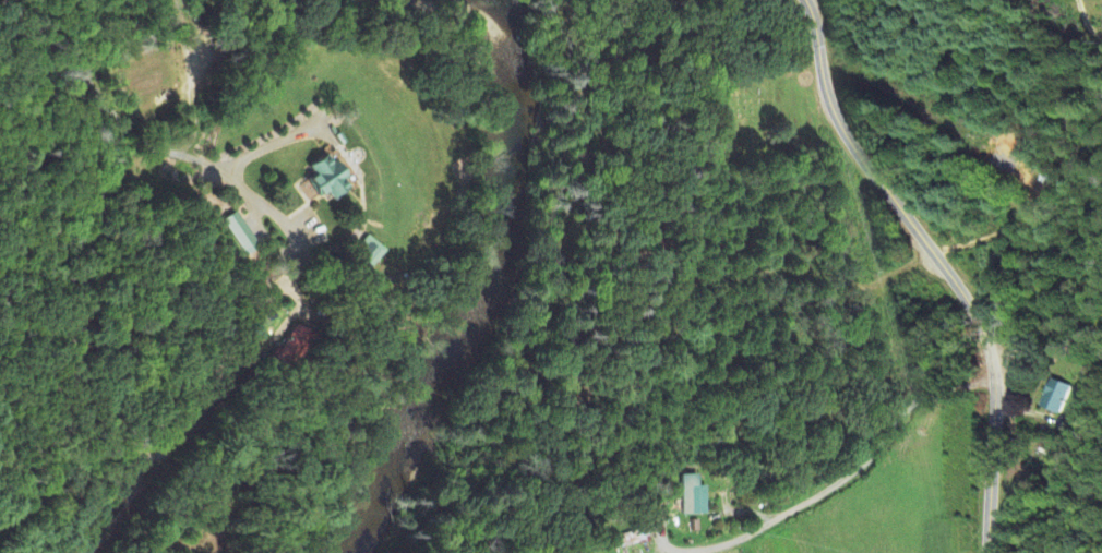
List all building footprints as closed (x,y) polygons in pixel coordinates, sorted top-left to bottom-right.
[(308,203),(325,192),(329,200),(348,188),(326,154),(306,166),(313,176),(298,186),(308,203)] [(221,221),(245,257),(258,247),(234,212),(221,221)] [(384,251),(368,238),(352,256),(368,270),(384,251)] [(312,336),(292,325),(272,360),(292,372),(312,336)] [(1056,415),(1069,387),(1052,379),(1039,407),(1056,415)] [(697,475),(679,476),(681,515),(706,514),(705,487),(697,487),(697,475)]
